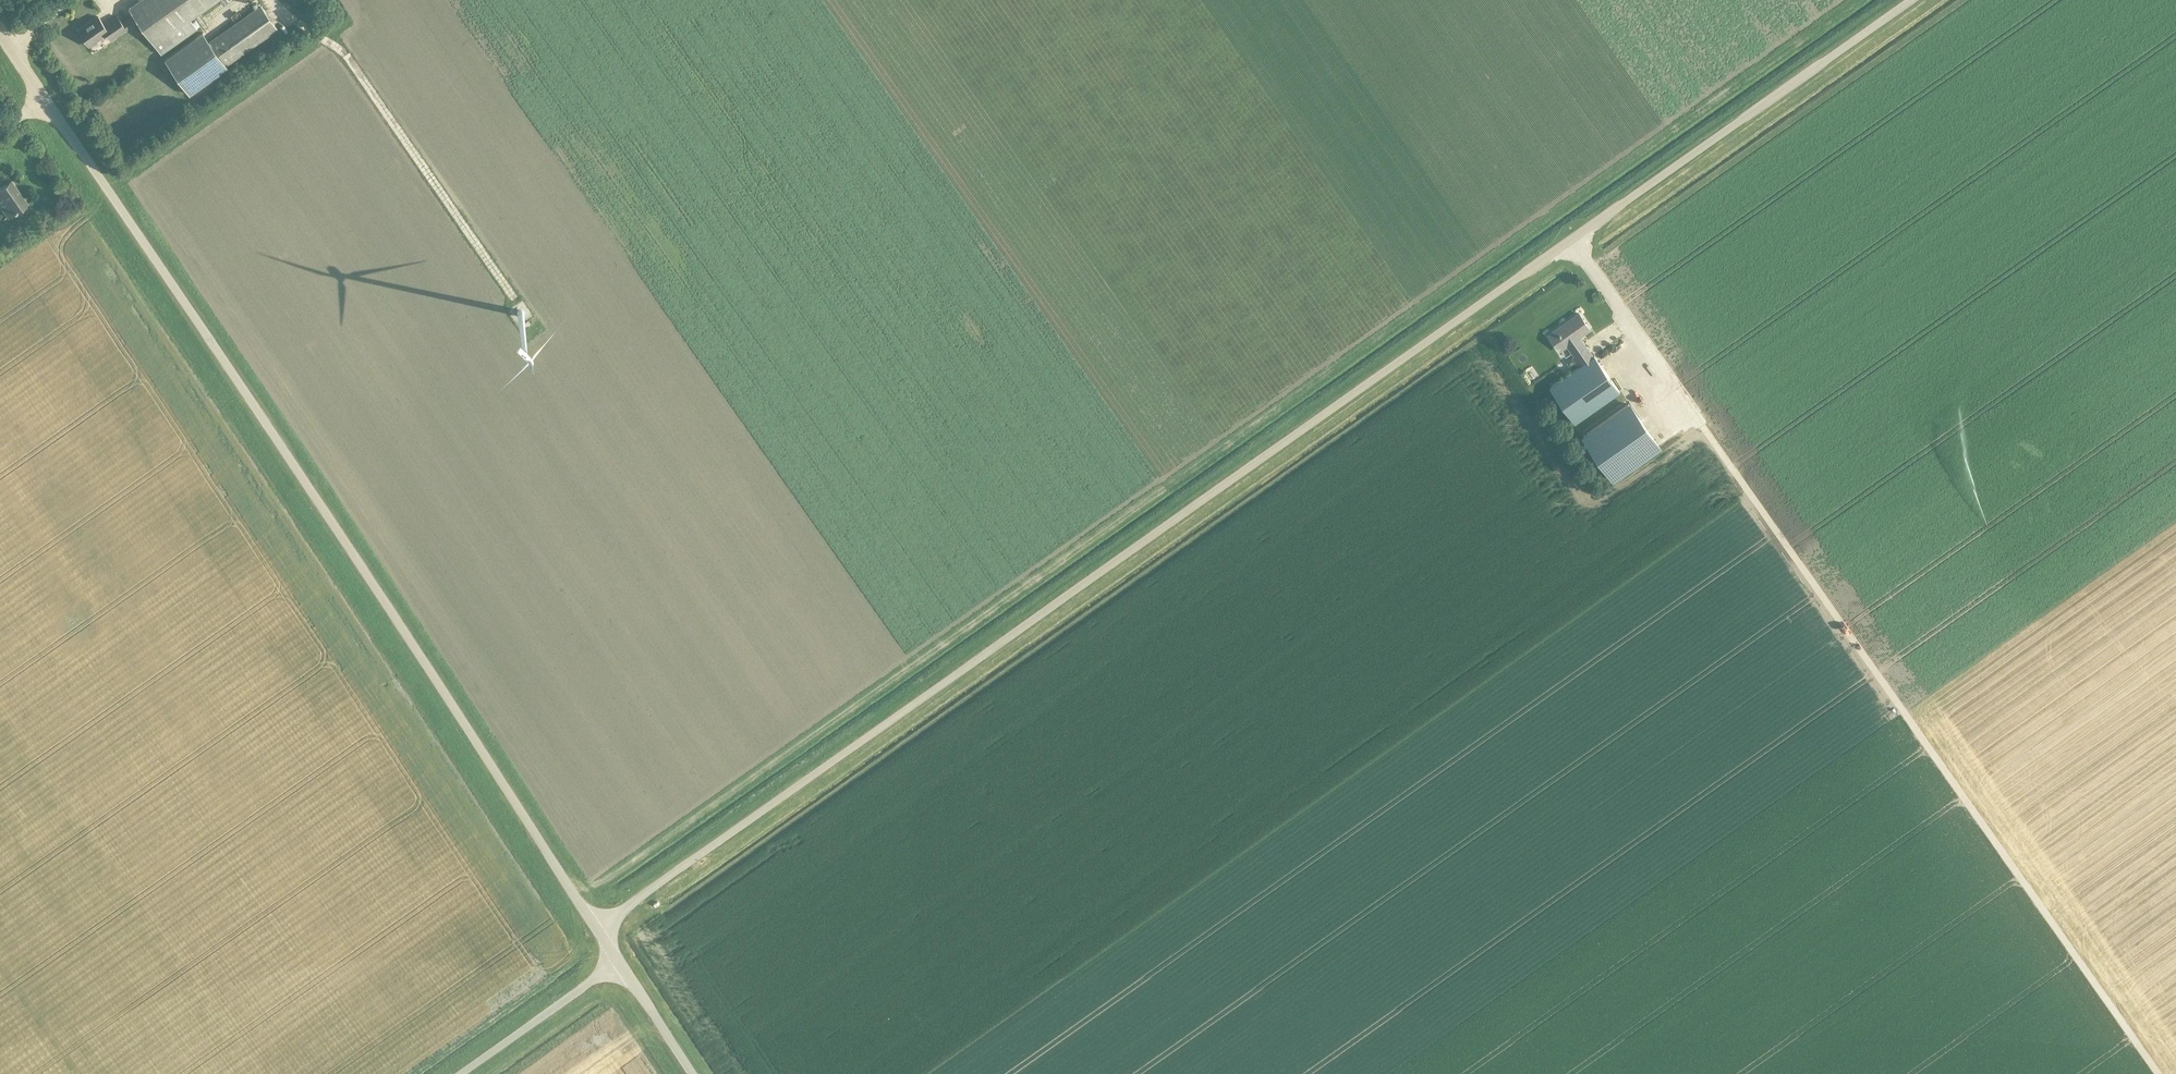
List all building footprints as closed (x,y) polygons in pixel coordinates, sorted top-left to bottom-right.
[(138,21),(161,54),(198,29),(191,19),(217,0),(140,0),(129,8),(134,15),(138,21)] [(228,67),(226,64),(277,28),(261,6),(210,42),(203,32),(165,60),(190,94),(228,67)] [(138,21),(134,15),(123,23),(118,16),(109,22),(111,25),(107,28),(98,16),(78,30),(89,46),(106,33),(111,40),(138,21)] [(8,216),(9,216),(18,210),(18,211),(28,204),(12,181),(6,185),(6,186),(2,189),(1,187),(0,188),(0,204),(8,216)] [(1549,335),(1556,345),(1560,351),(1567,345),(1576,357),(1573,359),(1579,367),(1593,357),(1579,336),(1582,333),(1583,334),(1590,329),(1579,314),(1579,315),(1569,322),(1568,321),(1549,335)] [(1624,326),(1619,328),(1625,341),(1630,338),(1624,326)] [(1593,357),(1579,367),(1550,387),(1575,423),(1620,392),(1595,356),(1593,357)] [(1660,449),(1659,447),(1629,404),(1584,435),(1615,480),(1660,449)]
